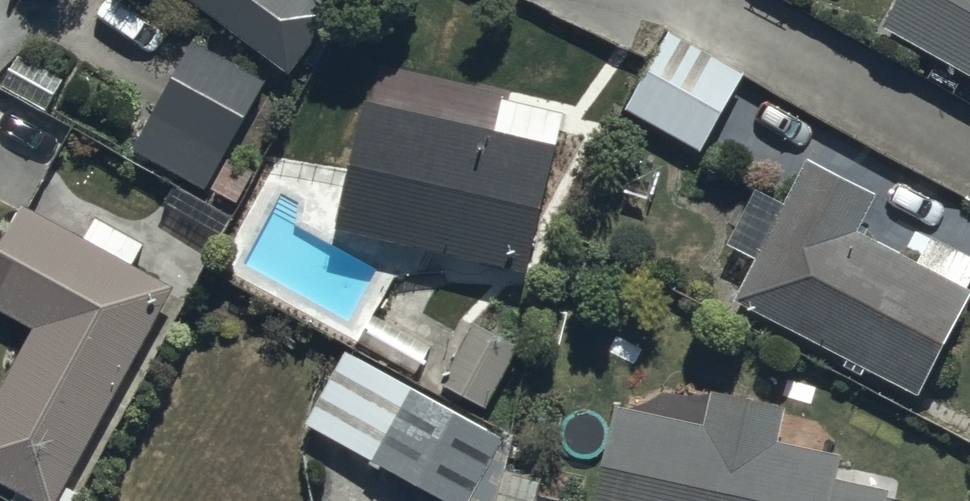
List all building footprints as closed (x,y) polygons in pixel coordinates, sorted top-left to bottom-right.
[(294,73),(340,13),(323,0),(198,0),(294,73)] [(876,33),(969,83),(969,0),(894,0),(876,33)] [(669,30),(627,106),(705,149),(747,74),(669,30)] [(135,150),(208,191),(269,81),(196,40),(135,150)] [(373,102),(341,227),(532,276),(576,105),(505,87),(494,132),(373,102)] [(925,398),(969,313),(969,290),(864,235),(885,196),(810,157),(735,299),(925,398)] [(26,500),(57,500),(178,283),(26,199),(0,247),(0,307),(38,329),(0,397),(0,487),(26,500)] [(431,345),(371,313),(353,347),(413,379),(431,345)] [(517,348),(471,323),(463,336),(455,332),(441,357),(451,362),(439,384),(485,409),(517,348)] [(444,500),(478,500),(511,442),(347,350),(305,423),(444,500)] [(894,477),(782,453),(792,408),(710,391),(704,422),(618,404),(597,500),(890,500),(894,477)]
